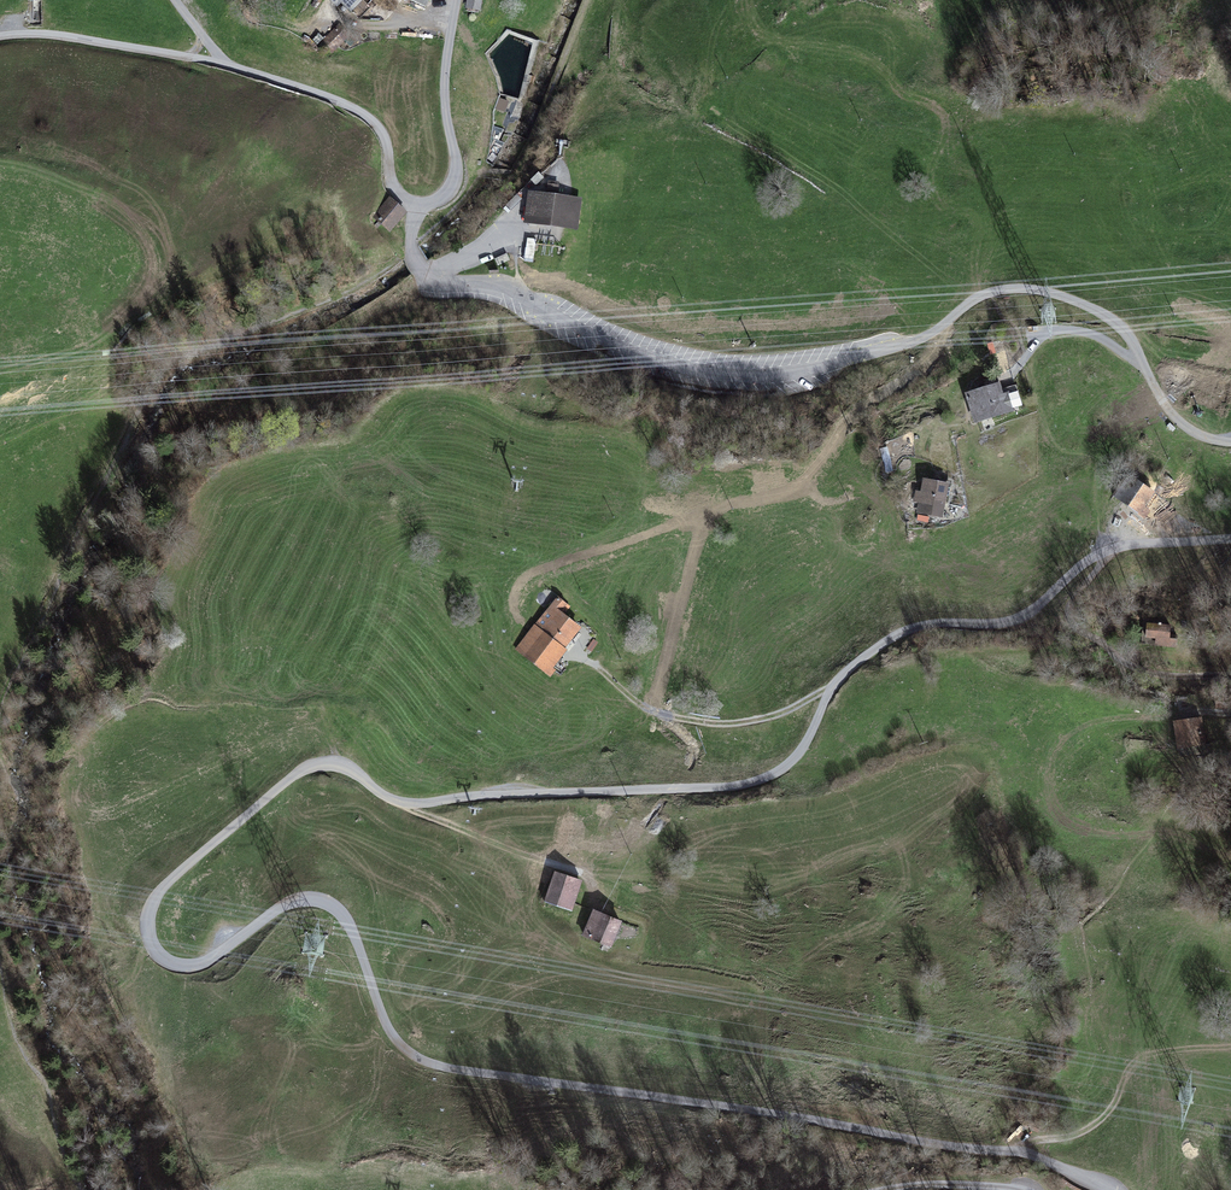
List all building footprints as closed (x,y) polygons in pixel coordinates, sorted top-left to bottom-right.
[(336,5),(340,1),(350,11),(361,0),(331,0),(336,5)] [(479,8),(481,0),(468,0),(467,6),(479,8)] [(338,27),(322,42),(332,52),(348,37),(338,27)] [(495,108),(504,112),(505,111),(506,108),(508,102),(499,99),(495,108)] [(538,173),(531,180),(536,185),(543,177),(538,173)] [(549,185),(548,193),(556,194),(558,186),(549,185)] [(507,205),(510,209),(521,199),(517,195),(507,205)] [(575,227),(578,200),(534,195),(530,222),(575,227)] [(390,200),(375,216),(389,229),(404,213),(390,200)] [(494,221),(499,226),(511,214),(506,209),(494,221)] [(536,240),(527,239),(526,259),(534,259),(536,240)] [(498,265),(510,260),(507,254),(495,259),(498,265)] [(970,395),(977,419),(1022,406),(1016,387),(999,392),(994,377),(977,382),(980,392),(970,395)] [(880,451),(883,461),(890,460),(887,449),(880,451)] [(1139,513),(1144,506),(1141,505),(1151,490),(1128,474),(1113,495),(1139,513)] [(943,503),(947,504),(951,482),(934,479),(933,483),(946,485),(943,503)] [(919,511),(941,515),(943,503),(946,485),(933,483),(924,481),(922,492),(916,491),(914,502),(920,503),(919,511)] [(1141,505),(1144,506),(1154,492),(1151,490),(1141,505)] [(535,625),(562,647),(578,627),(563,615),(570,606),(558,597),(551,606),(535,625)] [(1159,638),(1146,637),(1147,624),(1165,625),(1166,621),(1143,619),(1142,641),(1158,642),(1159,638)] [(1158,643),(1176,644),(1177,634),(1169,634),(1170,625),(1165,625),(1147,624),(1146,637),(1159,638),(1158,642),(1158,643)] [(516,649),(550,676),(555,670),(551,667),(566,650),(562,647),(535,625),(516,649)] [(1216,696),(1216,708),(1230,708),(1230,697),(1216,696)] [(1175,725),(1179,748),(1204,745),(1201,721),(1175,725)] [(542,906),(568,915),(581,880),(555,870),(542,906)] [(593,911),(583,935),(610,946),(620,922),(593,911)]
